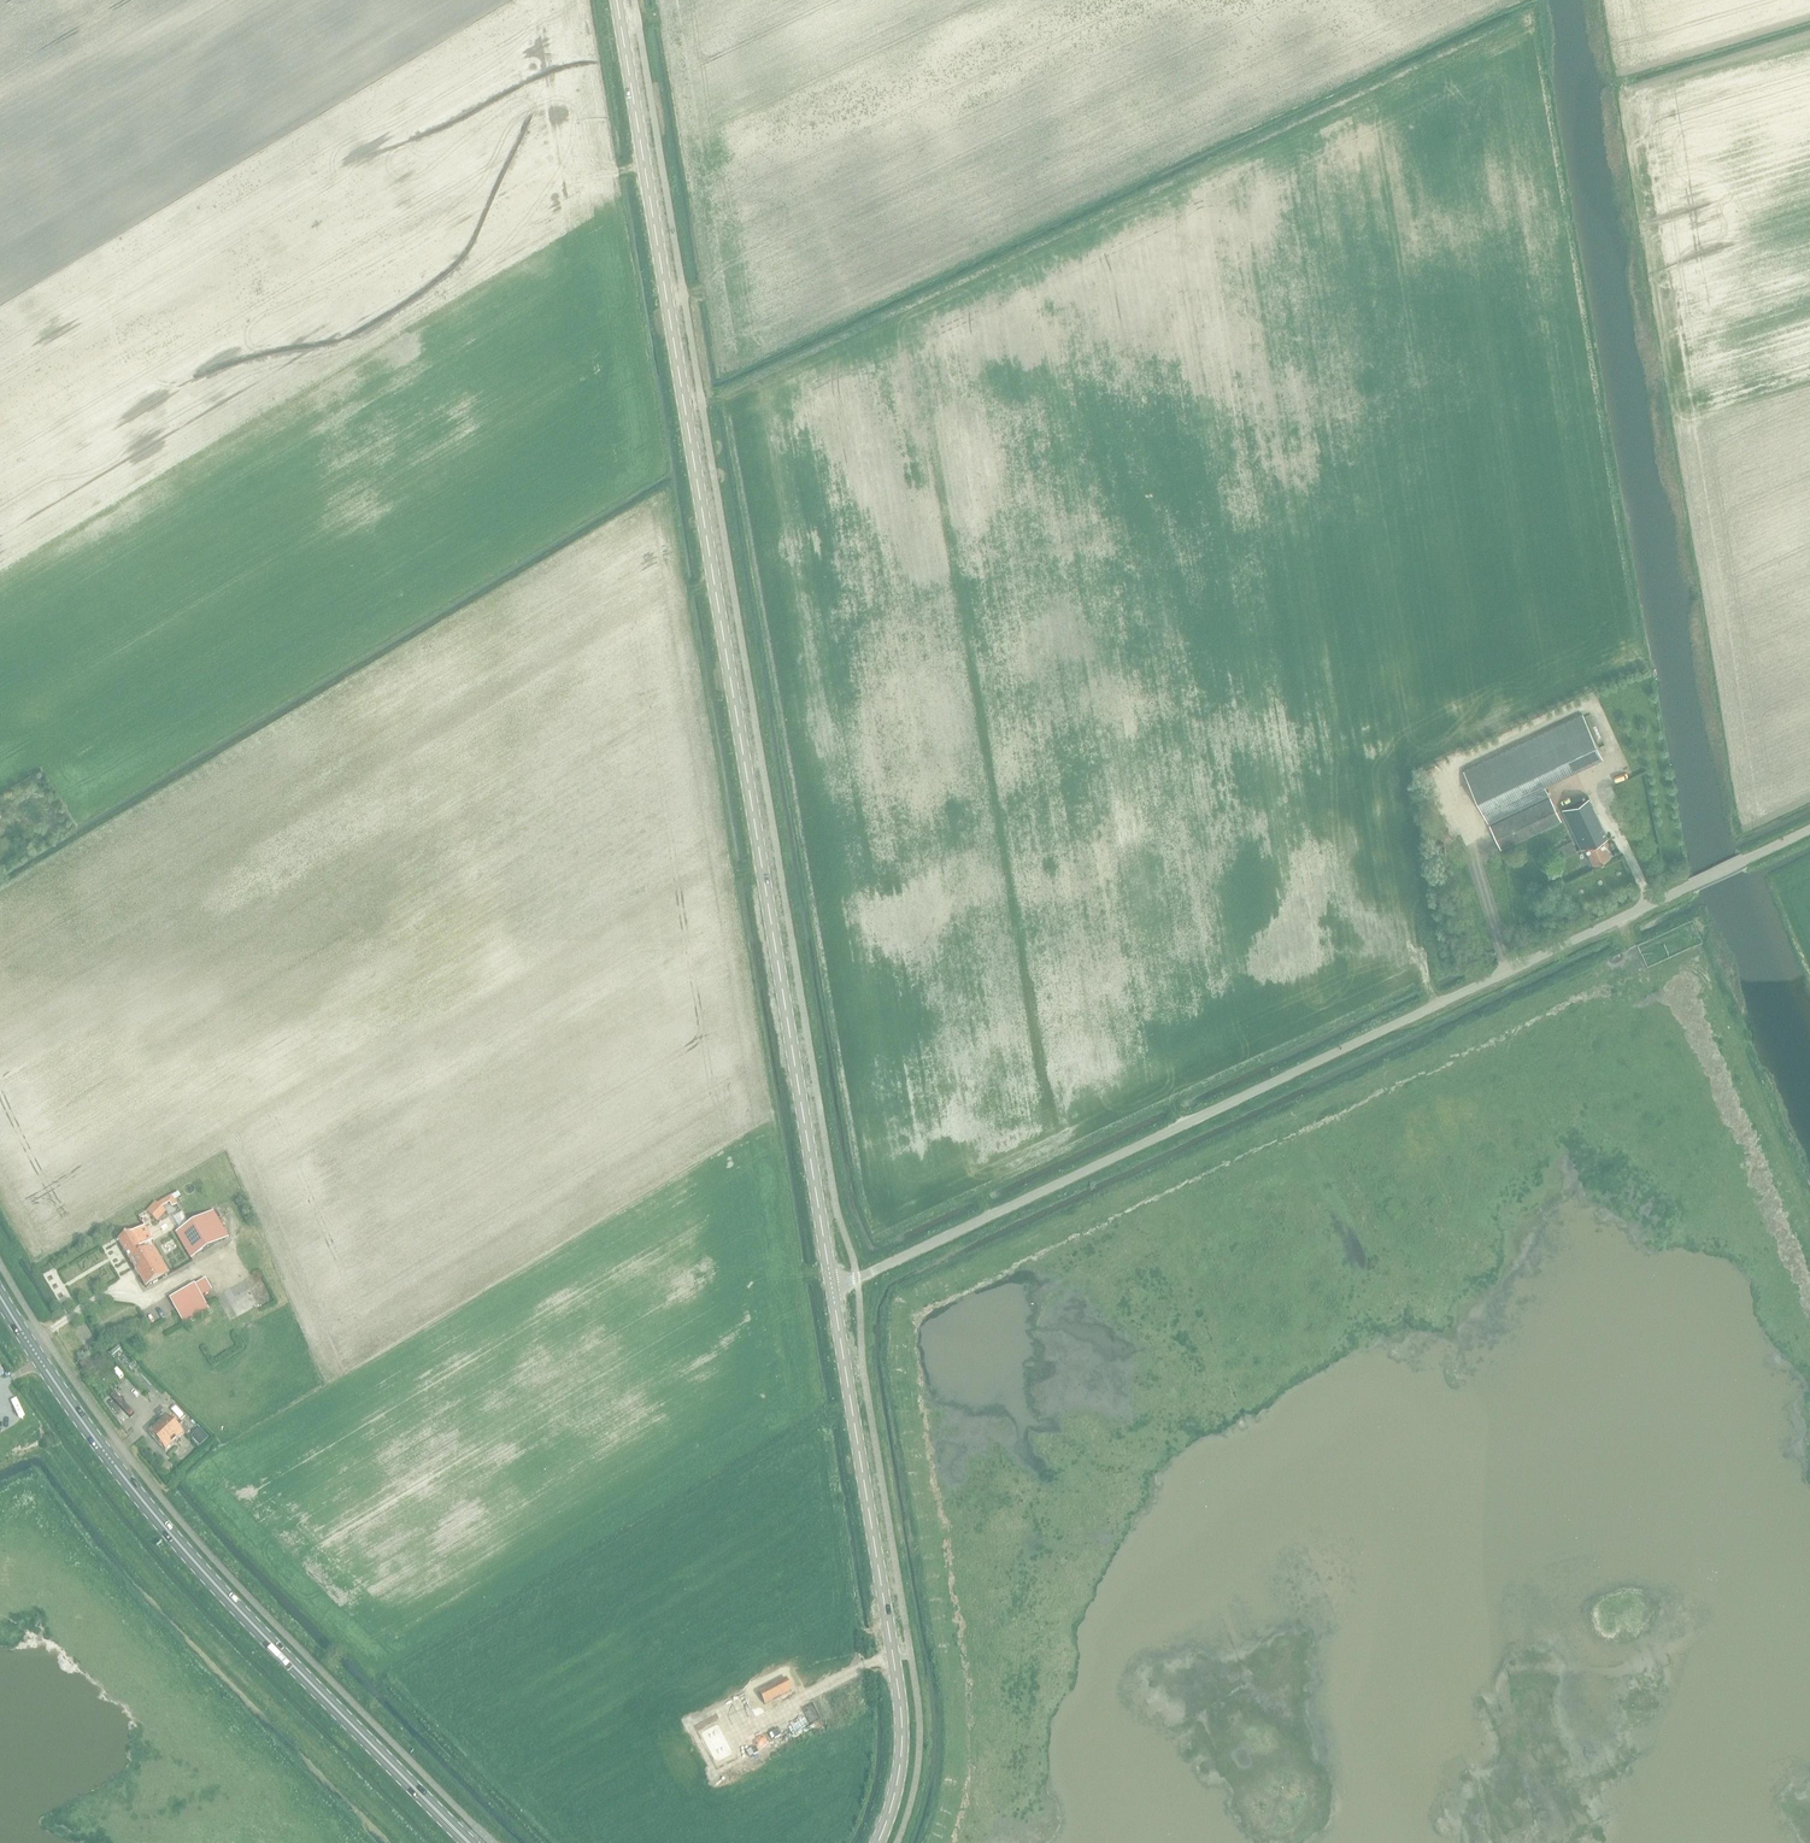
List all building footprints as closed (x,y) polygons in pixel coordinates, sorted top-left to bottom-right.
[(1463,770),(1500,848),(1560,819),(1543,784),(1602,756),(1582,714),(1463,770)] [(1580,848),(1585,846),(1601,838),(1607,835),(1588,796),(1562,809),(1580,848)] [(1593,863),(1610,855),(1601,838),(1585,846),(1593,863)] [(1553,850),(1557,859),(1576,850),(1572,841),(1553,850)] [(186,1202),(178,1207),(183,1215),(191,1211),(186,1202)] [(147,1212),(157,1221),(165,1212),(155,1203),(147,1212)] [(176,1232),(191,1258),(228,1237),(213,1210),(176,1232)] [(143,1247),(153,1241),(145,1227),(135,1233),(134,1231),(118,1240),(146,1287),(169,1274),(153,1246),(146,1250),(143,1247)] [(170,1273),(178,1269),(171,1258),(163,1263),(170,1273)] [(113,1287),(131,1288),(131,1281),(124,1281),(124,1273),(114,1273),(113,1287)] [(169,1298),(184,1323),(209,1309),(194,1284),(169,1298)] [(268,1294),(260,1298),(253,1285),(248,1288),(258,1306),(270,1299),(268,1294)] [(212,1305),(220,1318),(226,1315),(218,1302),(212,1305)] [(212,1309),(202,1319),(207,1324),(217,1313),(212,1309)] [(232,1334),(239,1330),(234,1322),(228,1325),(232,1334)] [(81,1365),(86,1373),(94,1367),(88,1360),(81,1365)] [(157,1392),(161,1397),(170,1391),(166,1385),(157,1392)] [(181,1422),(176,1427),(169,1419),(172,1416),(166,1410),(158,1417),(164,1423),(150,1435),(166,1452),(189,1431),(181,1422)] [(190,1437),(199,1447),(208,1438),(199,1429),(190,1437)] [(727,1684),(731,1694),(753,1684),(747,1672),(737,1677),(738,1679),(727,1684)] [(752,1704),(756,1711),(793,1692),(786,1679),(758,1693),(759,1694),(746,1701),(748,1706),(752,1704)] [(717,1733),(723,1749),(741,1743),(735,1727),(717,1733)]
